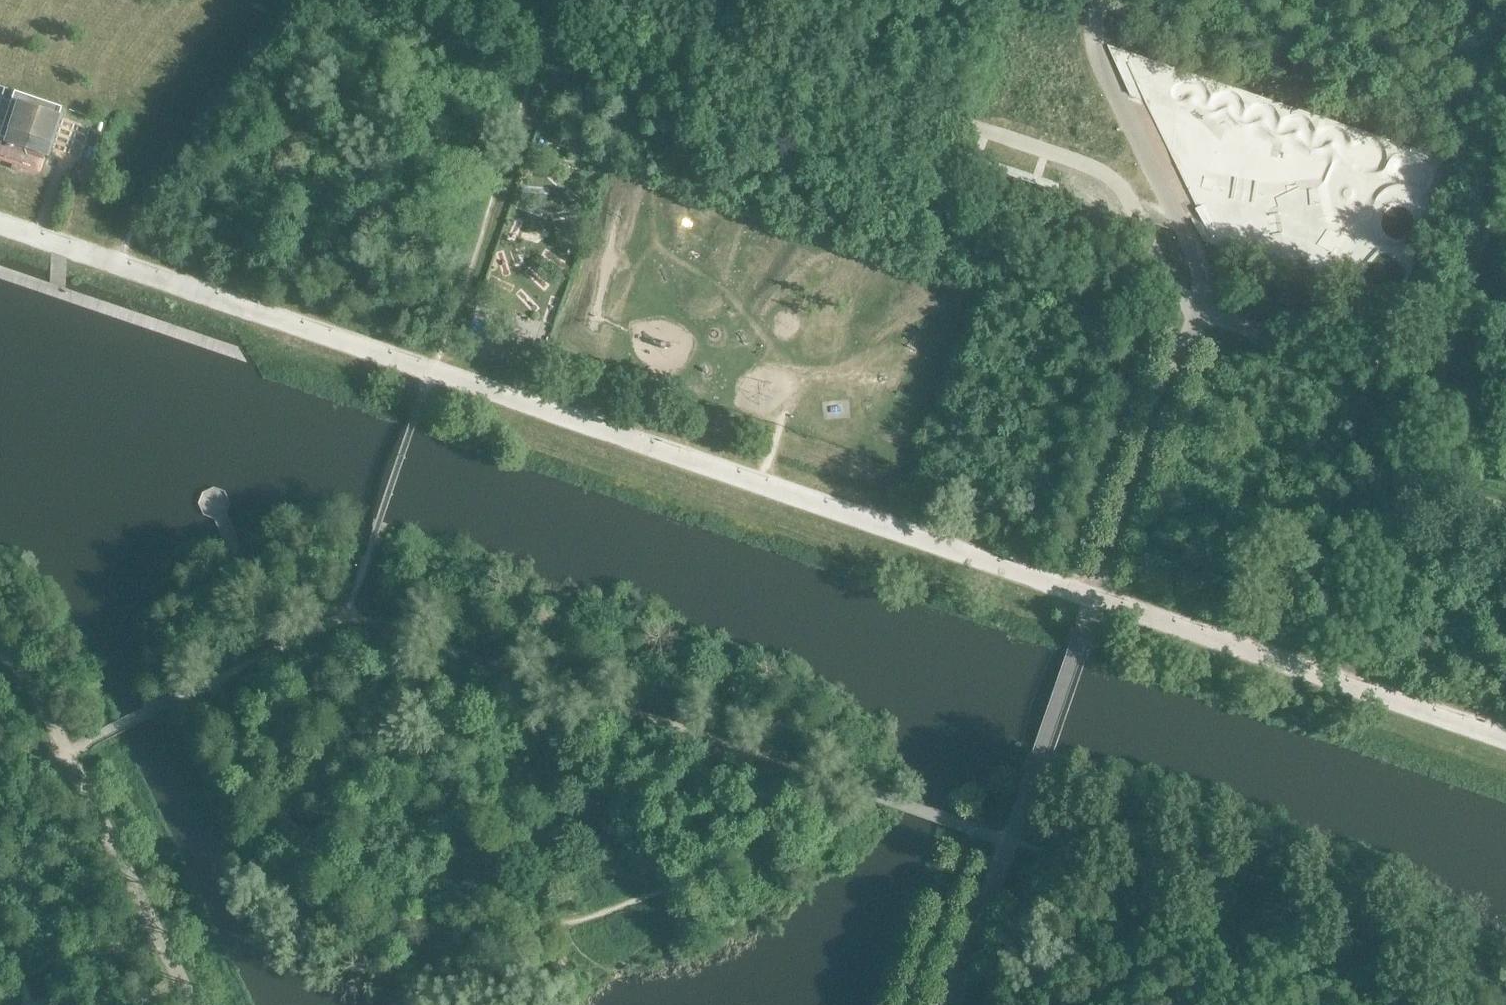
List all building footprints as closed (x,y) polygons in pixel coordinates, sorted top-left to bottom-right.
[(21,104),(14,127),(3,124),(3,125),(4,125),(0,136),(0,138),(21,145),(20,147),(0,140),(0,160),(13,165),(11,170),(17,172),(19,167),(40,174),(46,156),(43,155),(44,153),(47,154),(59,117),(21,104)]
